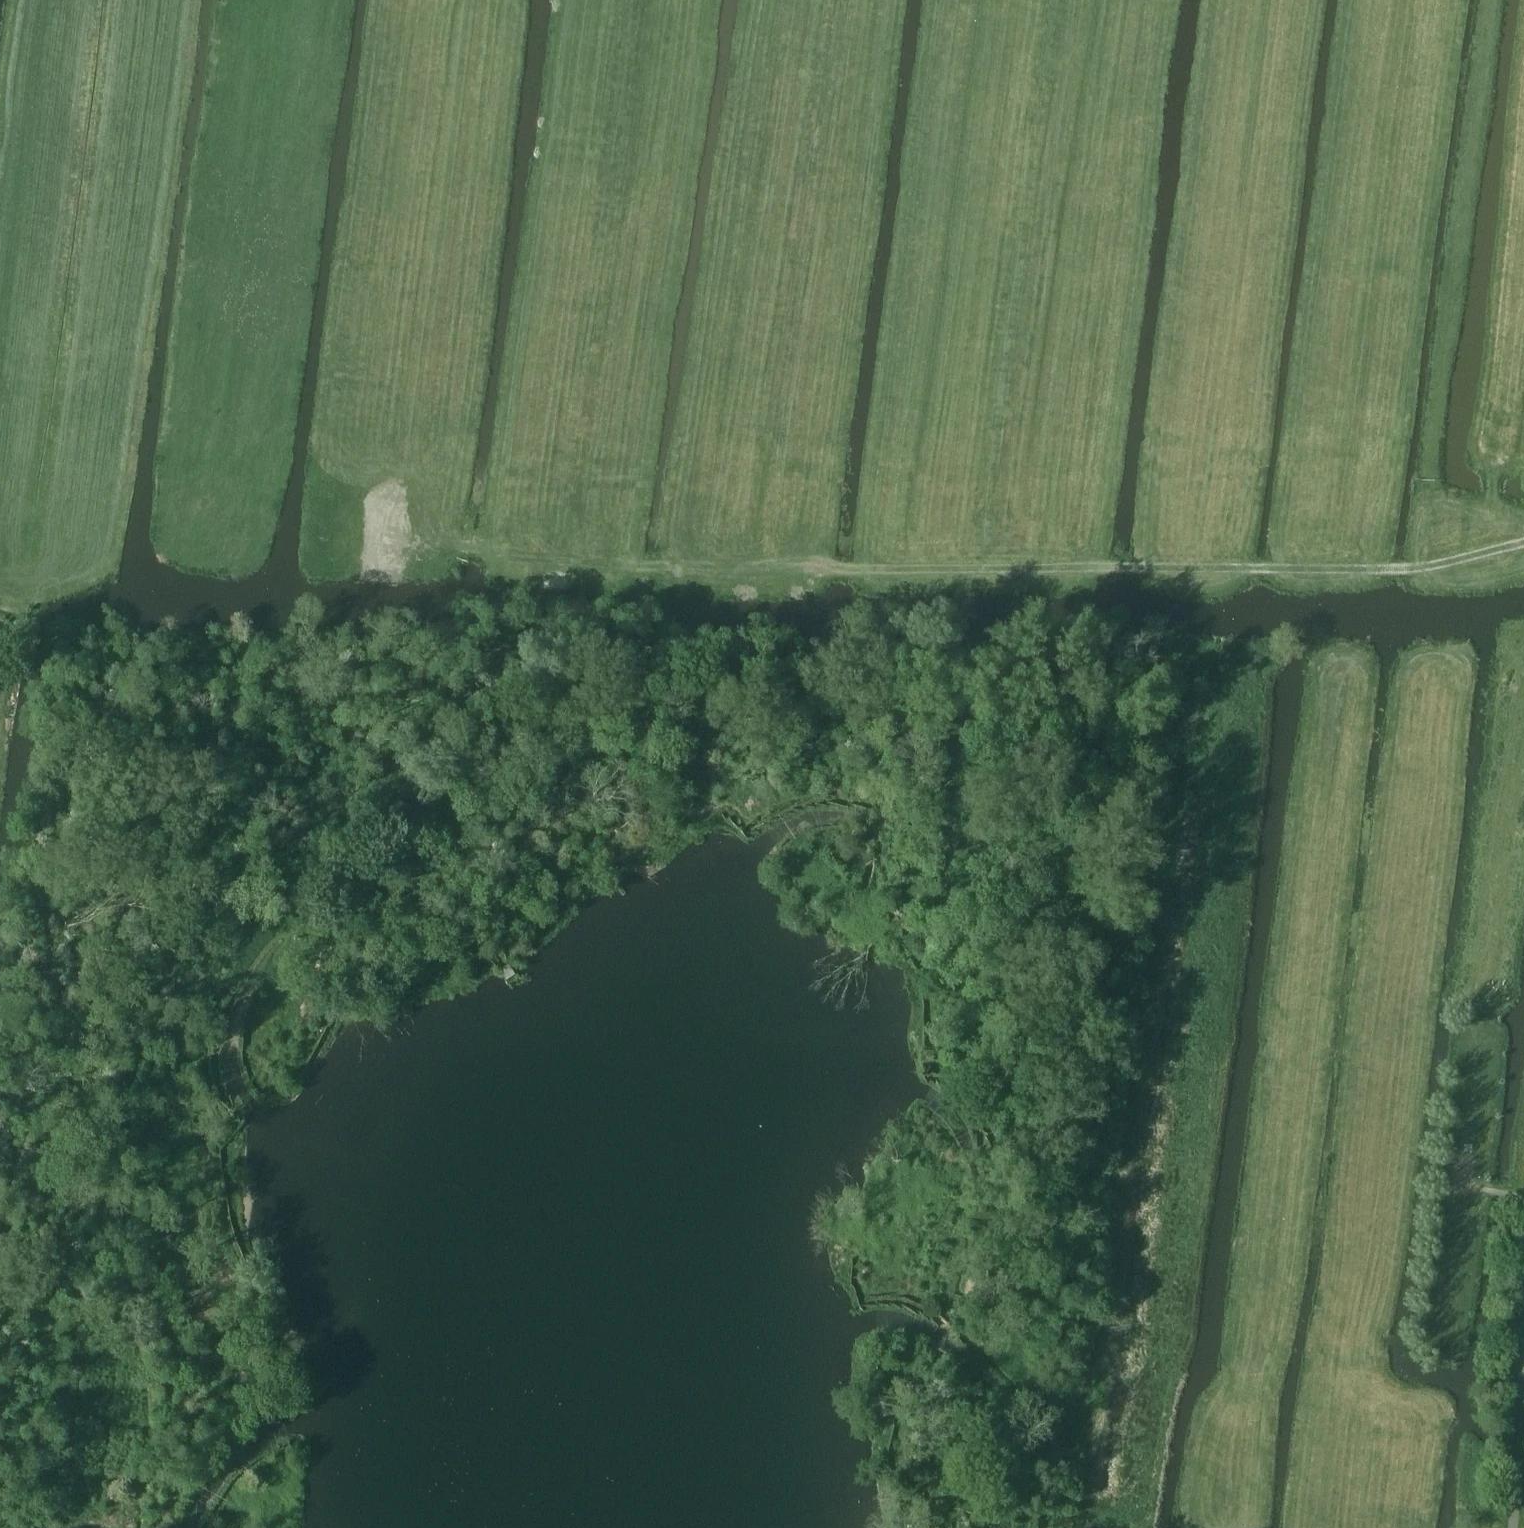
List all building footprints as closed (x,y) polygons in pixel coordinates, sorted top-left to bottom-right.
[(515,976),(508,965),(500,970),(507,981),(515,976)]
